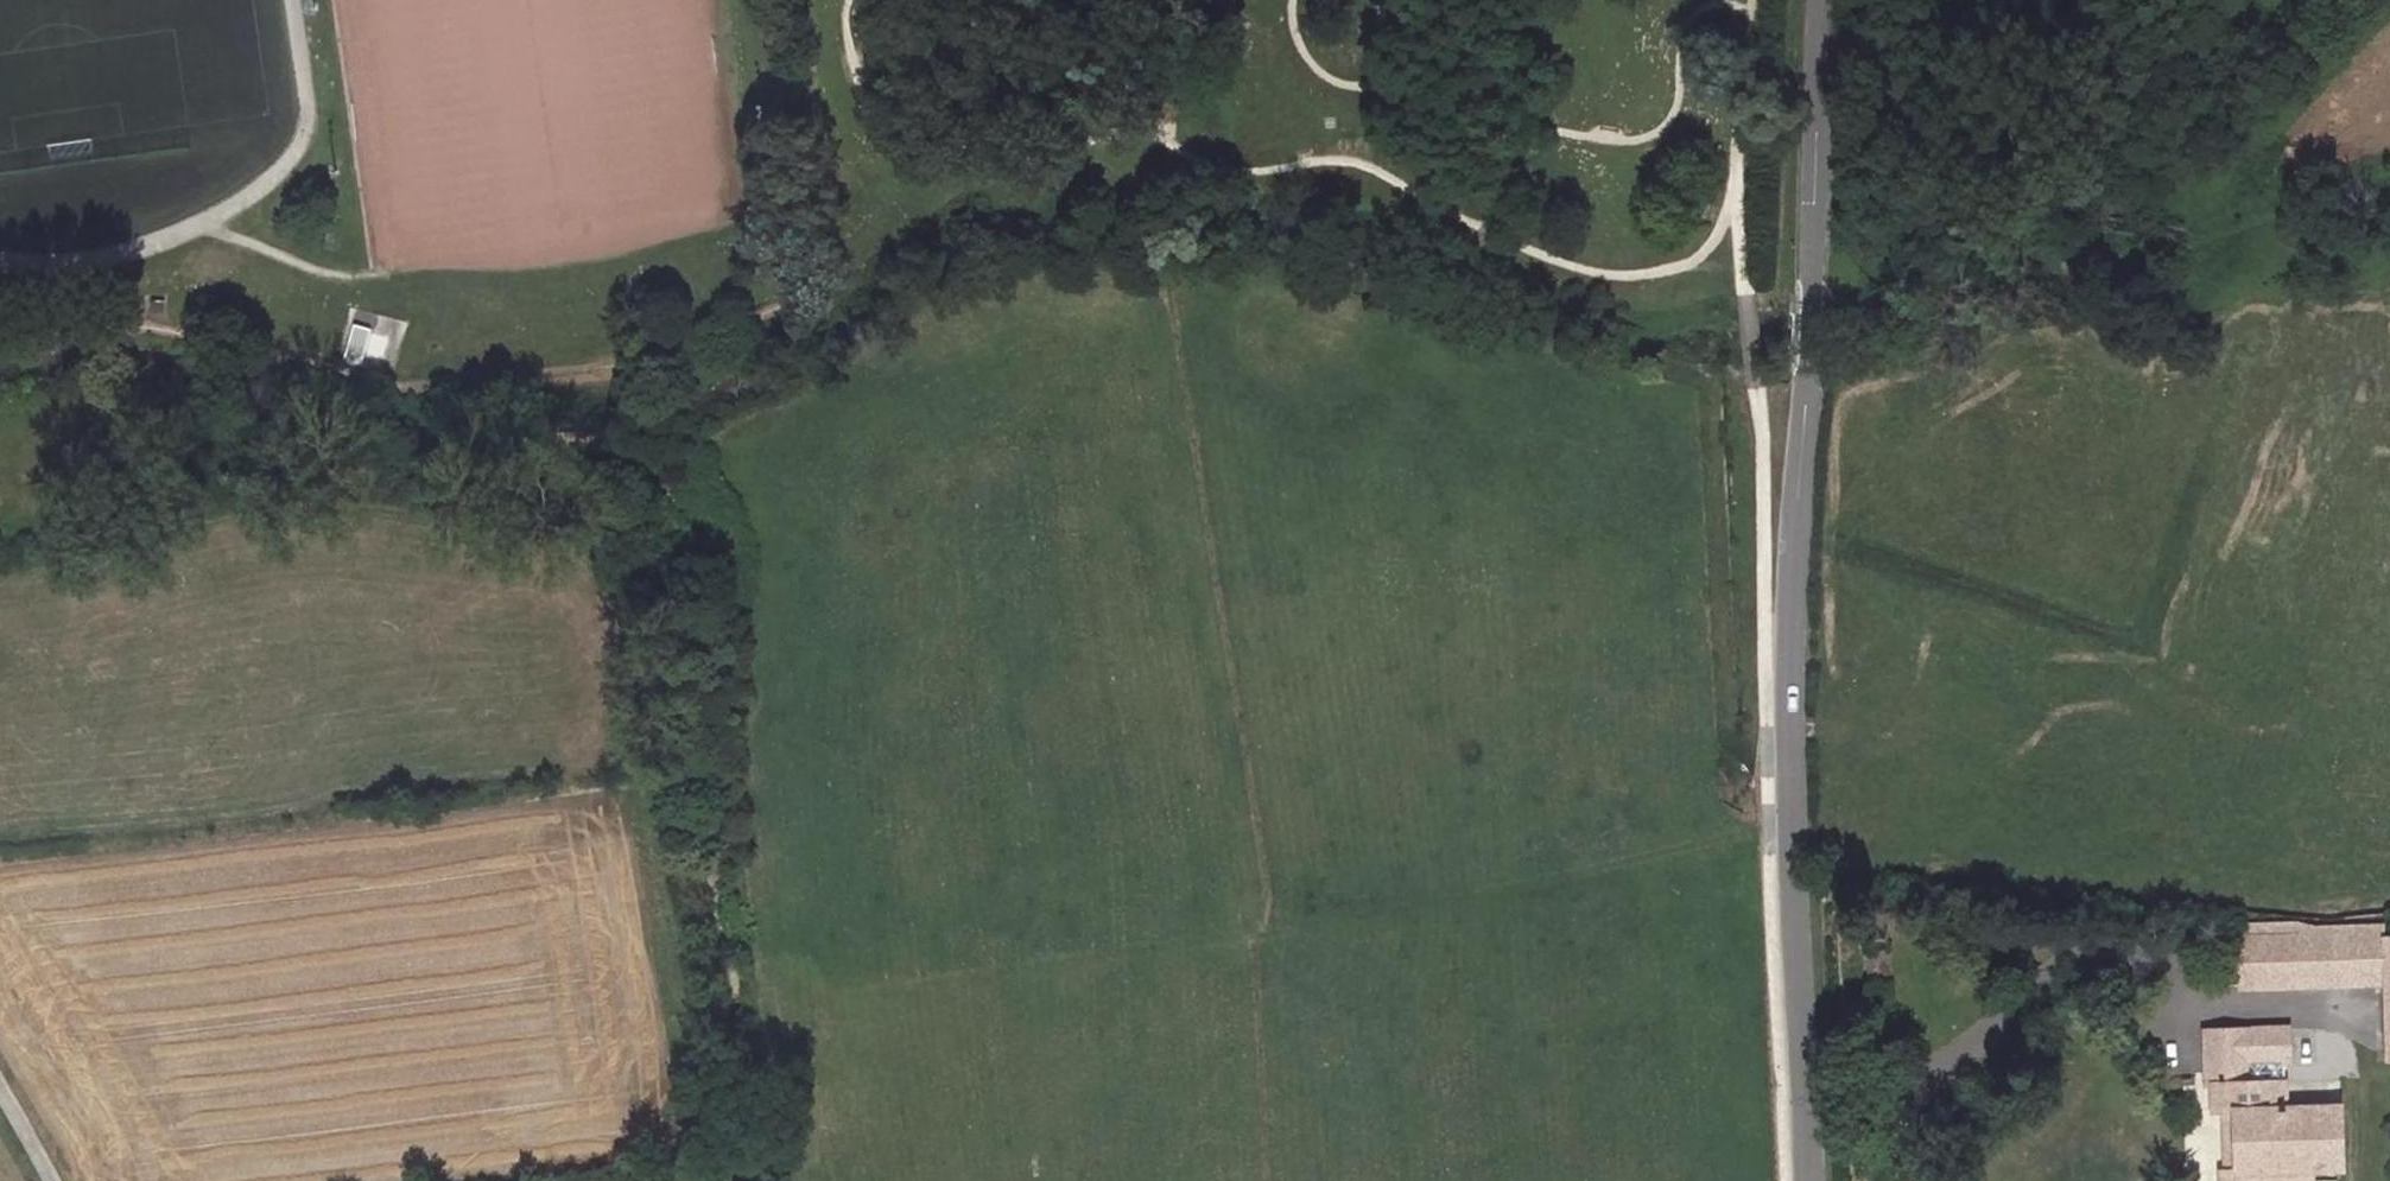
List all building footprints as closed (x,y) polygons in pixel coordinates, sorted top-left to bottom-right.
[(166,302),(155,302),(155,318),(166,318),(166,302)] [(389,332),(363,324),(351,363),(377,372),(389,332)] [(2292,945),(2230,948),(2232,997),(2294,995),(2292,945)] [(2378,949),(2380,1009),(2389,1009),(2389,948),(2378,949)] [(2380,1009),(2382,1067),(2389,1067),(2389,1009),(2380,1009)] [(2300,1174),(2331,1174),(2329,1115),(2278,1115),(2277,1090),(2242,1091),(2241,1070),(2284,1070),(2283,1036),(2195,1037),(2195,1054),(2196,1091),(2204,1092),(2205,1117),(2213,1116),(2227,1116),(2230,1174),(2217,1175),(2208,1175),(2209,1180),(2300,1180),(2300,1174)] [(2227,1116),(2213,1116),(2217,1175),(2230,1174),(2227,1116)]
